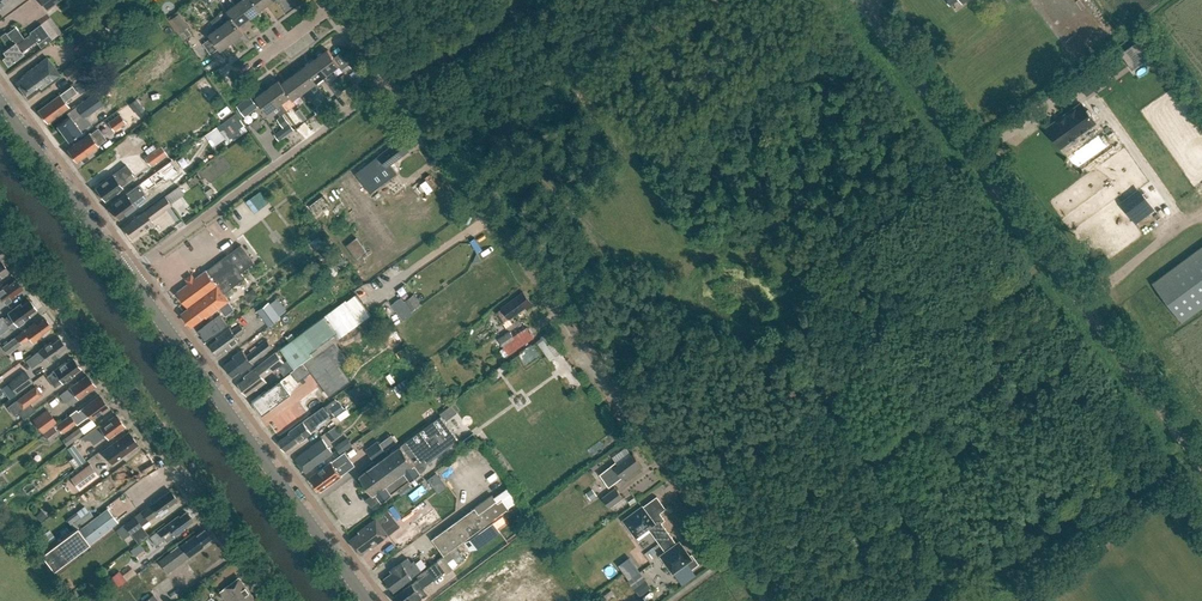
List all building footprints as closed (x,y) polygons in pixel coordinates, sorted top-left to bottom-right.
[(60,0),(39,0),(47,10),(60,0)] [(238,0),(231,0),(235,5),(227,10),(232,17),(233,17),(239,26),(240,25),(251,17),(238,0)] [(256,0),(238,0),(251,17),(262,8),(256,0)] [(262,8),(273,0),(256,0),(262,8)] [(188,29),(190,28),(180,14),(172,19),(170,21),(180,35),(188,29)] [(245,32),(240,25),(239,26),(233,17),(232,17),(226,22),(220,14),(215,18),(233,41),(245,32)] [(233,41),(215,18),(211,21),(217,29),(210,34),(212,38),(204,44),(212,54),(220,48),(221,50),(233,41)] [(38,43),(41,47),(52,39),(49,35),(41,23),(29,31),(31,33),(24,38),(16,26),(7,33),(6,31),(0,36),(8,47),(2,51),(5,55),(2,57),(7,65),(15,59),(15,60),(24,54),(22,51),(36,41),(38,43)] [(183,40),(191,34),(188,29),(180,35),(183,40)] [(1141,40),(1121,53),(1130,66),(1149,52),(1141,40)] [(333,70),(340,65),(343,69),(349,64),(341,52),(335,56),(329,48),(317,57),(335,81),(342,90),(350,85),(342,75),(339,77),(333,70)] [(93,69),(83,55),(63,70),(71,80),(73,83),(93,69)] [(335,81),(317,57),(306,66),(317,81),(325,76),(330,84),(335,81)] [(39,91),(60,76),(47,58),(26,73),(27,74),(16,82),(27,98),(38,90),(39,91)] [(310,87),(317,81),(306,66),(294,74),(312,98),(316,95),(310,87)] [(1084,95),(1105,81),(1099,71),(1077,85),(1084,95)] [(294,74),(283,83),(292,95),(294,99),(302,93),(307,101),(312,98),(294,74)] [(82,78),(73,85),(77,90),(86,84),(82,78)] [(285,101),(292,95),(283,83),(280,79),(269,88),(286,112),(291,108),(285,101)] [(64,101),(76,92),(71,86),(60,94),(59,94),(38,110),(47,122),(68,106),(64,101)] [(269,113),(276,107),(282,115),(286,112),(269,88),(257,97),(269,113)] [(90,123),(85,116),(102,104),(94,93),(67,113),(69,116),(57,125),(68,140),(90,123)] [(238,104),(246,115),(258,106),(250,95),(238,104)] [(1081,104),(1047,128),(1060,147),(1069,140),(1071,143),(1074,143),(1078,141),(1078,137),(1077,135),(1095,122),(1081,104)] [(217,113),(221,118),(231,111),(228,106),(217,113)] [(143,110),(124,124),(130,132),(149,118),(143,110)] [(302,123),(293,112),(292,113),(288,116),(296,127),(302,123)] [(120,126),(125,122),(119,114),(108,122),(114,130),(120,126)] [(234,114),(217,127),(224,135),(226,142),(233,136),(235,139),(243,133),(242,132),(246,129),(234,114)] [(295,130),(284,115),(278,120),(284,128),(275,134),(280,141),(295,130)] [(258,130),(264,125),(259,118),(253,123),(258,130)] [(1107,135),(1113,131),(1106,121),(1100,125),(1107,135)] [(95,142),(103,136),(97,129),(88,136),(87,135),(67,149),(76,161),(85,155),(86,155),(90,152),(90,151),(98,145),(95,142)] [(388,167),(409,151),(403,142),(389,152),(387,150),(379,155),(388,167)] [(166,154),(161,146),(144,158),(150,166),(166,154)] [(135,206),(132,202),(148,190),(149,191),(163,181),(164,182),(176,173),(168,161),(155,170),(157,171),(109,206),(112,210),(118,218),(128,211),(132,210),(133,207),(135,206)] [(123,178),(131,172),(126,165),(96,187),(105,200),(114,193),(116,193),(119,191),(119,190),(121,188),(120,186),(126,182),(123,178)] [(393,172),(382,182),(392,194),(404,185),(393,172)] [(423,178),(431,187),(435,183),(427,174),(423,178)] [(178,186),(165,196),(124,226),(132,237),(143,229),(144,231),(154,224),(151,220),(172,205),(171,203),(184,194),(178,186)] [(259,192),(244,199),(251,212),(266,204),(259,192)] [(1123,206),(1135,221),(1152,208),(1140,193),(1123,206)] [(344,245),(356,257),(364,249),(352,237),(344,245)] [(192,326),(202,318),(195,309),(221,290),(213,280),(234,264),(241,273),(254,263),(241,245),(195,279),(192,275),(186,279),(189,283),(177,292),(189,308),(183,313),(192,326)] [(1152,283),(1181,322),(1201,307),(1201,246),(1152,283)] [(9,271),(0,259),(0,260),(0,277),(9,271)] [(195,309),(202,318),(205,316),(206,318),(221,306),(224,307),(227,304),(227,302),(229,301),(226,298),(234,292),(231,288),(245,278),(241,273),(234,264),(213,280),(221,290),(195,309)] [(22,288),(16,280),(8,285),(7,284),(0,289),(0,301),(3,299),(6,303),(11,298),(12,296),(22,288)] [(527,309),(532,305),(523,292),(502,308),(497,312),(508,327),(518,320),(514,314),(525,307),(527,309)] [(371,312),(356,294),(347,301),(346,300),(280,349),(295,369),(334,340),(371,312)] [(401,296),(391,303),(402,319),(412,312),(410,310),(419,303),(413,294),(404,301),(401,296)] [(25,317),(36,308),(35,306),(36,306),(32,301),(31,301),(29,299),(22,305),(21,303),(9,312),(10,314),(4,319),(8,324),(9,325),(15,320),(18,325),(19,324),(21,326),(26,322),(24,320),(26,319),(25,317)] [(257,310),(268,326),(280,317),(269,302),(257,310)] [(206,341),(228,325),(220,314),(214,318),(198,329),(206,341)] [(8,324),(4,319),(3,317),(0,318),(0,330),(8,324)] [(39,335),(51,326),(45,318),(36,325),(35,323),(3,347),(8,354),(30,338),(33,342),(40,336),(39,335)] [(235,337),(243,331),(239,326),(231,332),(229,328),(217,336),(219,339),(211,344),(212,346),(211,348),(214,352),(216,352),(217,353),(229,344),(230,346),(238,340),(235,337)] [(509,355),(534,336),(528,328),(514,338),(510,332),(499,340),(509,355)] [(55,355),(66,346),(59,338),(52,344),(51,342),(40,350),(26,360),(32,368),(46,357),(49,361),(56,356),(55,355)] [(252,363),(273,347),(267,340),(247,355),(242,349),(233,356),(234,358),(225,365),(233,377),(240,371),(241,373),(253,364),(252,363)] [(347,358),(334,340),(295,369),(291,372),(298,382),(312,372),(329,395),(348,380),(338,365),(347,358)] [(266,381),(263,377),(284,362),(276,352),(244,377),(245,378),(238,383),(247,395),(266,381)] [(70,374),(79,368),(78,366),(79,365),(75,360),(74,361),(73,359),(66,364),(65,362),(54,370),(55,371),(47,377),(52,384),(53,384),(55,387),(62,382),(63,383),(72,377),(70,374)] [(33,381),(25,371),(9,383),(17,393),(33,381)] [(71,388),(60,396),(65,403),(75,396),(78,399),(95,386),(87,375),(70,388),(71,388)] [(284,398),(291,393),(281,380),(253,400),(263,414),(278,402),(283,400),(284,398)] [(30,403),(42,394),(35,386),(7,406),(13,415),(18,412),(23,418),(35,410),(30,403)] [(76,410),(56,425),(63,433),(76,424),(76,425),(89,416),(91,420),(108,407),(100,395),(77,411),(76,410)] [(309,417),(288,432),(289,434),(279,441),(285,450),(298,440),(299,442),(311,433),(307,426),(312,423),(319,422),(329,415),(331,418),(335,415),(330,408),(338,402),(335,398),(309,417)] [(338,402),(330,408),(335,415),(345,408),(340,401),(338,402)] [(335,415),(331,418),(336,424),(349,415),(345,408),(335,415)] [(42,433),(57,422),(47,409),(32,420),(42,433)] [(116,415),(100,426),(99,424),(82,436),(85,440),(89,437),(93,443),(105,435),(108,438),(124,426),(116,415)] [(427,463),(459,440),(445,421),(441,415),(409,439),(427,463)] [(49,441),(59,434),(53,426),(43,434),(49,441)] [(68,446),(84,434),(80,427),(70,434),(70,435),(63,440),(68,446)] [(333,443),(339,438),(333,431),(327,435),(333,443)] [(137,444),(129,432),(103,451),(112,463),(137,444)] [(466,448),(478,439),(473,433),(462,442),(466,448)] [(394,445),(388,436),(380,441),(385,450),(394,445)] [(347,438),(335,446),(340,453),(352,445),(347,438)] [(306,472),(332,452),(323,439),(296,459),(306,472)] [(427,463),(409,439),(401,444),(415,463),(414,464),(420,472),(425,470),(427,466),(427,463)] [(73,457),(79,452),(73,444),(67,448),(73,457)] [(371,506),(380,499),(381,500),(420,472),(414,464),(415,463),(401,444),(359,475),(372,493),(365,498),(371,506)] [(143,469),(153,461),(147,452),(139,458),(138,457),(127,465),(109,478),(108,477),(91,489),(98,499),(120,483),(121,486),(135,476),(142,471),(143,469)] [(341,475),(354,465),(345,453),(332,462),(332,461),(311,477),(321,491),(341,475)] [(624,478),(642,466),(633,454),(618,464),(616,462),(599,473),(608,486),(622,476),(624,478)] [(79,490),(99,475),(90,464),(70,478),(79,490)] [(434,484),(441,479),(436,473),(430,478),(434,484)] [(475,508),(432,539),(438,547),(427,554),(434,563),(444,555),(520,500),(510,486),(494,497),(492,494),(474,507),(475,508)] [(610,508),(624,497),(617,487),(602,498),(610,508)] [(591,500),(597,496),(592,489),(586,493),(587,494),(590,499),(591,500)] [(176,499),(172,493),(170,491),(117,530),(124,539),(159,512),(161,515),(168,510),(166,507),(176,499)] [(123,492),(113,500),(121,510),(131,502),(123,492)] [(642,508),(626,520),(636,535),(648,526),(658,539),(667,532),(661,525),(665,522),(656,511),(662,506),(656,498),(642,508)] [(79,508),(77,506),(73,500),(66,505),(72,513),(79,508)] [(118,522),(107,508),(79,530),(77,527),(41,554),(54,570),(118,522)] [(77,515),(74,512),(65,518),(72,528),(90,515),(86,509),(77,515)] [(41,522),(47,515),(42,510),(36,517),(41,522)] [(159,532),(157,530),(146,538),(154,549),(165,540),(164,539),(172,533),(175,536),(182,531),(182,529),(192,521),(186,512),(179,517),(159,532)] [(383,513),(359,531),(360,532),(351,539),(362,553),(370,547),(372,547),(389,535),(384,528),(391,523),(383,513)] [(422,516),(411,525),(417,534),(429,526),(422,516)] [(526,517),(510,530),(516,537),(532,524),(526,517)] [(196,535),(195,534),(159,561),(167,572),(204,545),(203,544),(211,538),(204,529),(196,535)] [(677,546),(667,532),(658,539),(668,553),(663,556),(673,570),(687,560),(692,567),(697,564),(690,554),(687,555),(679,544),(677,546)] [(596,552),(607,547),(603,539),(593,543),(596,552)] [(410,563),(407,558),(391,570),(393,573),(385,578),(394,590),(412,578),(411,577),(421,570),(414,560),(410,563)] [(427,594),(426,592),(431,588),(427,583),(445,570),(438,561),(418,576),(420,578),(394,597),(397,600),(418,600),(427,594)] [(641,572),(635,564),(623,573),(629,580),(641,572)] [(111,577),(118,587),(126,581),(119,571),(111,577)] [(227,600),(255,600),(256,600),(240,578),(220,592),(227,600)] [(67,592),(74,587),(69,580),(63,585),(67,592)] [(639,597),(651,588),(645,580),(634,589),(639,597)] [(71,600),(79,595),(75,590),(68,596),(71,600)] [(615,596),(611,590),(600,598),(602,600),(608,600),(615,596)] [(215,600),(209,592),(196,600),(213,600),(215,600)]
